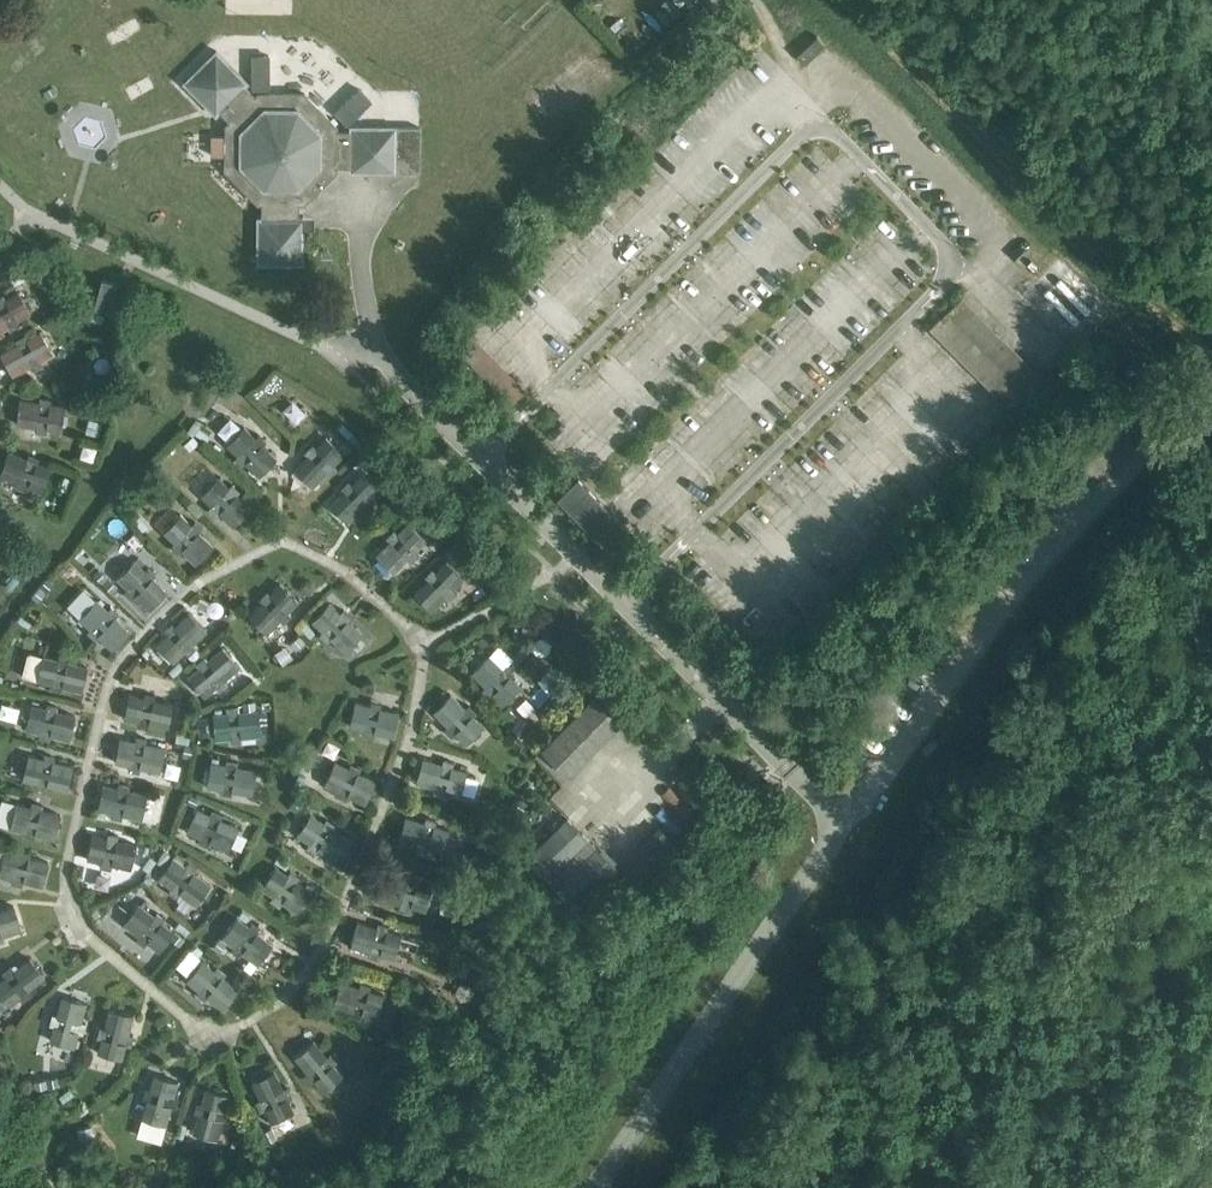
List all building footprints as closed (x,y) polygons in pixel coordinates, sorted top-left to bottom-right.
[(215,115),(219,111),(229,122),(225,125),(225,171),(257,203),(262,203),(262,217),(257,217),(257,263),(302,263),(302,218),(298,218),(298,203),(302,203),(335,171),(336,166),(350,167),(350,171),(419,171),(419,127),(350,126),(350,131),(336,130),(336,126),(303,93),(258,93),(255,96),(244,86),(248,82),(216,50),(183,82),(215,115)] [(251,55),(251,89),(269,89),(269,55),(251,55)] [(359,87),(334,111),(347,124),(371,100),(359,87)] [(92,112),(79,128),(100,144),(113,128),(92,112)] [(220,130),(188,131),(188,155),(221,154),(220,130)] [(7,326),(10,330),(19,324),(17,320),(30,313),(18,291),(5,299),(2,294),(0,296),(0,330),(7,326)] [(495,411),(523,385),(470,329),(442,354),(495,411)] [(12,375),(29,366),(32,370),(41,364),(39,360),(52,353),(40,331),(27,339),(24,334),(15,339),(17,344),(0,353),(12,375)] [(726,374),(782,428),(803,406),(747,352),(726,374)] [(953,448),(965,436),(900,368),(887,381),(897,391),(898,390),(953,448)] [(16,424),(35,426),(35,431),(45,432),(46,428),(61,430),(64,405),(49,403),(50,398),(39,397),(39,402),(19,399),(16,424)] [(237,455),(234,458),(241,465),(244,462),(258,476),(276,458),(262,444),(265,441),(258,433),(254,437),(244,426),(226,444),(237,455)] [(315,448),(312,444),(304,452),(308,455),(294,469),(312,487),(326,473),(329,476),(336,468),(333,465),(344,454),(326,437),(315,448)] [(81,439),(78,454),(94,457),(97,442),(81,439)] [(16,486),(26,490),(28,486),(42,491),(50,467),(36,462),(38,458),(28,454),(26,458),(8,452),(0,472),(0,475),(18,482),(16,486)] [(351,483),(347,480),(340,488),(343,491),(330,505),(347,523),(361,508),(365,512),(372,504),(369,501),(379,490),(361,473),(351,483)] [(231,484),(228,487),(217,477),(200,495),(211,505),(207,508),(215,516),(218,512),(233,526),(250,508),(236,494),(239,491),(231,484)] [(162,531),(173,542),(170,545),(177,553),(181,549),(195,563),(212,545),(198,532),(202,528),(194,521),(191,524),(180,514),(162,531)] [(375,554),(393,572),(407,558),(410,561),(418,554),(414,550),(425,540),(407,522),(396,533),(393,530),(386,537),(389,540),(375,554)] [(127,588),(124,592),(131,599),(135,596),(149,609),(166,591),(152,578),(155,574),(148,567),(144,570),(134,560),(116,578),(127,588)] [(413,593),(431,611),(445,597),(448,600),(456,592),(453,589),(463,578),(445,561),(435,571),(431,568),(424,576),(427,579),(413,593)] [(269,594),(266,591),(258,598),(262,602),(248,616),(266,633),(280,619),(283,622),(291,615),(287,612),(298,601),(280,583),(269,594)] [(215,593),(199,602),(208,617),(224,607),(215,593)] [(90,628),(86,631),(94,639),(97,635),(111,649),(129,631),(115,617),(118,614),(110,606),(107,610),(96,599),(79,617),(90,628)] [(311,621),(322,631),(319,634),(327,642),(330,638),(344,652),(361,634),(347,620),(350,617),(342,609),(339,613),(328,603),(311,621)] [(761,634),(774,620),(765,611),(752,625),(761,634)] [(166,634),(156,644),(173,662),(184,651),(187,655),(195,647),(192,644),(206,630),(188,612),(174,626),(171,623),(163,630),(166,634)] [(187,677),(204,696),(215,686),(218,690),(226,683),(223,679),(238,667),(222,648),(207,660),(204,657),(196,664),(199,667),(187,677)] [(470,672),(484,686),(481,689),(489,697),(492,693),(503,704),(520,686),(510,676),(513,672),(505,665),(502,668),(488,654),(470,672)] [(37,680),(52,684),(50,688),(61,691),(62,686),(81,691),(87,667),(68,662),(69,658),(58,655),(57,660),(43,656),(37,680)] [(123,718),(138,722),(137,726),(147,728),(148,724),(167,728),(173,703),(153,699),(154,695),(144,692),(143,697),(128,694),(123,718)] [(450,693),(432,712),(446,726),(442,729),(450,737),(454,733),(465,744),(483,725),(472,715),(476,712),(468,704),(464,707),(450,693)] [(612,697),(547,741),(580,789),(597,778),(646,746),(612,697)] [(348,726),(363,729),(362,734),(372,736),(373,732),(393,736),(398,712),(379,707),(380,703),(370,700),(369,705),(354,701),(348,726)] [(25,729),(39,732),(38,737),(49,739),(50,735),(69,740),(75,715),(56,711),(57,706),(46,704),(45,708),(31,704),(25,729)] [(215,739),(230,737),(230,742),(241,741),(240,736),(260,735),(258,710),(238,711),(238,707),(227,708),(227,712),(212,714),(215,739)] [(114,762),(129,765),(128,770),(139,772),(140,767),(159,771),(164,747),(145,743),(146,738),(135,736),(134,740),(120,737),(114,762)] [(22,779),(37,783),(35,787),(46,790),(47,785),(66,790),(72,766),(53,761),(54,756),(44,754),(43,758),(28,755),(22,779)] [(415,782),(434,788),(433,792),(443,795),(444,791),(459,795),(466,771),(452,767),(453,762),(443,759),(441,764),(423,758),(415,782)] [(206,786),(221,789),(220,794),(231,795),(231,791),(251,794),(255,770),(236,766),(237,761),(226,760),(225,764),(211,762),(206,786)] [(323,785),(337,791),(335,795),(345,800),(347,795),(365,804),(375,781),(357,773),(359,768),(349,764),(347,768),(334,762),(323,785)] [(97,809),(112,812),(111,817),(121,819),(122,815),(141,819),(147,795),(127,790),(128,786),(118,783),(117,788),(102,785),(97,809)] [(10,827),(24,831),(23,836),(33,838),(34,834),(54,839),(60,814),(41,810),(42,805),(31,802),(30,807),(16,803),(10,827)] [(186,831),(200,837),(198,841),(207,846),(209,842),(227,850),(238,827),(220,819),(221,814),(212,810),(210,814),(196,808),(186,831)] [(296,834),(309,843),(306,847),(315,853),(317,849),(334,860),(348,839),(332,828),(334,824),(325,818),(323,822),(310,814),(296,834)] [(398,841),(417,846),(415,851),(426,854),(427,849),(441,853),(448,829),(434,825),(435,821),(425,818),(424,822),(405,817),(398,841)] [(566,818),(526,857),(574,907),(616,867),(566,818)] [(86,859),(101,862),(100,867),(110,869),(111,864),(130,869),(136,844),(117,840),(118,835),(107,833),(106,838),(92,834),(86,859)] [(12,878),(11,883),(21,886),(23,881),(42,886),(48,862),(29,857),(30,852),(20,850),(18,854),(4,850),(0,866),(0,875),(12,878)] [(158,878),(170,887),(168,891),(176,897),(179,893),(195,905),(210,884),(194,873),(196,869),(188,863),(185,866),(173,858),(158,878)] [(260,887),(273,895),(270,899),(279,905),(281,901),(298,912),(312,892),(296,881),(298,877),(289,871),(287,874),(274,866),(260,887)] [(381,897),(400,903),(399,907),(409,910),(410,906),(425,910),(432,886),(417,882),(419,877),(408,874),(407,879),(388,873),(381,897)] [(122,923),(138,935),(135,939),(143,945),(146,942),(158,951),(173,931),(162,922),(164,918),(156,912),(153,915),(138,903),(122,923)] [(3,940),(2,936),(21,930),(13,906),(0,910),(0,941),(3,940)] [(221,937),(233,946),(230,950),(238,956),(241,952),(257,964),(272,944),(256,932),(259,929),(251,922),(248,926),(236,917),(221,937)] [(350,946),(369,951),(368,956),(378,959),(379,954),(394,959),(401,935),(386,930),(388,926),(377,923),(376,927),(357,922),(350,946)] [(10,966),(2,972),(5,976),(0,979),(0,995),(8,1005),(20,996),(23,1000),(31,993),(28,990),(44,978),(29,958),(13,969),(10,966)] [(187,980),(199,990),(196,994),(204,1000),(207,997),(222,1009),(238,989),(222,977),(225,973),(217,967),(214,970),(202,961),(187,980)] [(332,1005),(351,1011),(350,1015),(360,1018),(361,1014),(376,1018),(383,994),(368,990),(370,985),(360,982),(358,987),(339,981),(332,1005)] [(56,1015),(52,1014),(49,1024),(53,1026),(49,1040),(74,1047),(78,1032),(82,1033),(85,1023),(80,1022),(85,1003),(61,996),(56,1015)] [(103,1028),(99,1026),(96,1037),(101,1038),(97,1052),(121,1059),(125,1044),(130,1045),(132,1035),(128,1034),(133,1015),(108,1009),(103,1028)] [(294,1057),(306,1072),(303,1075),(310,1083),(313,1080),(323,1092),(342,1076),(332,1064),(336,1061),(329,1053),(326,1056),(313,1041),(294,1057)] [(251,1081),(259,1099),(255,1101),(260,1111),(264,1109),(270,1122),(293,1112),(287,1098),(291,1096),(286,1087),(282,1089),(274,1071),(251,1081)] [(148,1094),(144,1092),(141,1103),(145,1104),(141,1118),(165,1125),(169,1110),(174,1112),(177,1102),(172,1100),(177,1081),(153,1075),(148,1094)] [(199,1108),(195,1107),(192,1117),(196,1118),(192,1132),(216,1139),(220,1125),(225,1126),(228,1116),(223,1114),(229,1095),(204,1089),(199,1108)]
